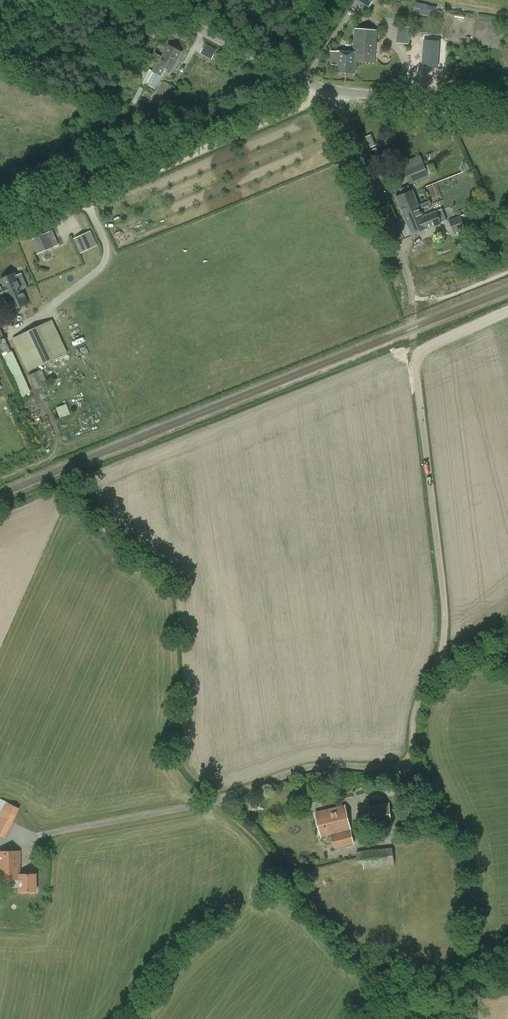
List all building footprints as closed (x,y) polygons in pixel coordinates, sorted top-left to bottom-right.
[(368,9),(374,0),(355,0),(368,9)] [(416,0),(412,12),(433,18),(436,6),(416,0)] [(409,42),(409,26),(398,26),(398,42),(409,42)] [(354,29),(353,53),(356,53),(356,61),(374,63),(377,30),(354,29)] [(438,67),(439,41),(424,40),(422,66),(438,67)] [(204,43),(201,53),(213,58),(216,47),(204,43)] [(172,71),(182,52),(168,45),(162,57),(155,53),(151,60),(156,63),(152,71),(150,69),(143,82),(156,88),(162,76),(160,75),(164,67),(172,71)] [(355,73),(356,61),(356,53),(353,53),(330,51),(329,64),(336,65),(336,72),(355,73)] [(409,184),(429,176),(420,155),(401,163),(409,184)] [(404,217),(421,210),(420,209),(413,192),(412,191),(410,191),(408,187),(400,190),(402,195),(396,197),(400,207),(401,210),(403,214),(404,217)] [(421,210),(404,217),(411,235),(428,228),(428,229),(441,224),(441,223),(447,220),(442,209),(423,217),(421,210)] [(469,212),(461,215),(449,220),(453,233),(474,224),(469,212)] [(36,255),(59,245),(52,231),(30,240),(36,255)] [(98,246),(91,231),(73,239),(80,254),(98,246)] [(0,295),(1,297),(22,289),(28,287),(23,275),(18,278),(16,273),(0,279),(0,280),(2,286),(0,286),(0,295)] [(0,295),(0,303),(2,302),(7,313),(28,304),(22,289),(1,297),(0,295)] [(52,320),(13,338),(28,371),(68,353),(52,320)] [(30,393),(0,328),(0,351),(21,397),(30,393)] [(37,371),(29,375),(36,389),(44,386),(37,371)] [(57,406),(60,417),(71,414),(68,403),(57,406)] [(20,808),(1,799),(0,800),(0,836),(5,838),(20,808)] [(371,827),(392,825),(389,803),(368,804),(371,827)] [(334,848),(353,844),(345,806),(315,813),(321,837),(331,834),(334,848)] [(363,869),(394,866),(392,848),(356,852),(357,864),(363,864),(363,869)] [(36,892),(36,874),(20,874),(20,852),(0,852),(0,880),(20,880),(20,892),(36,892)]
